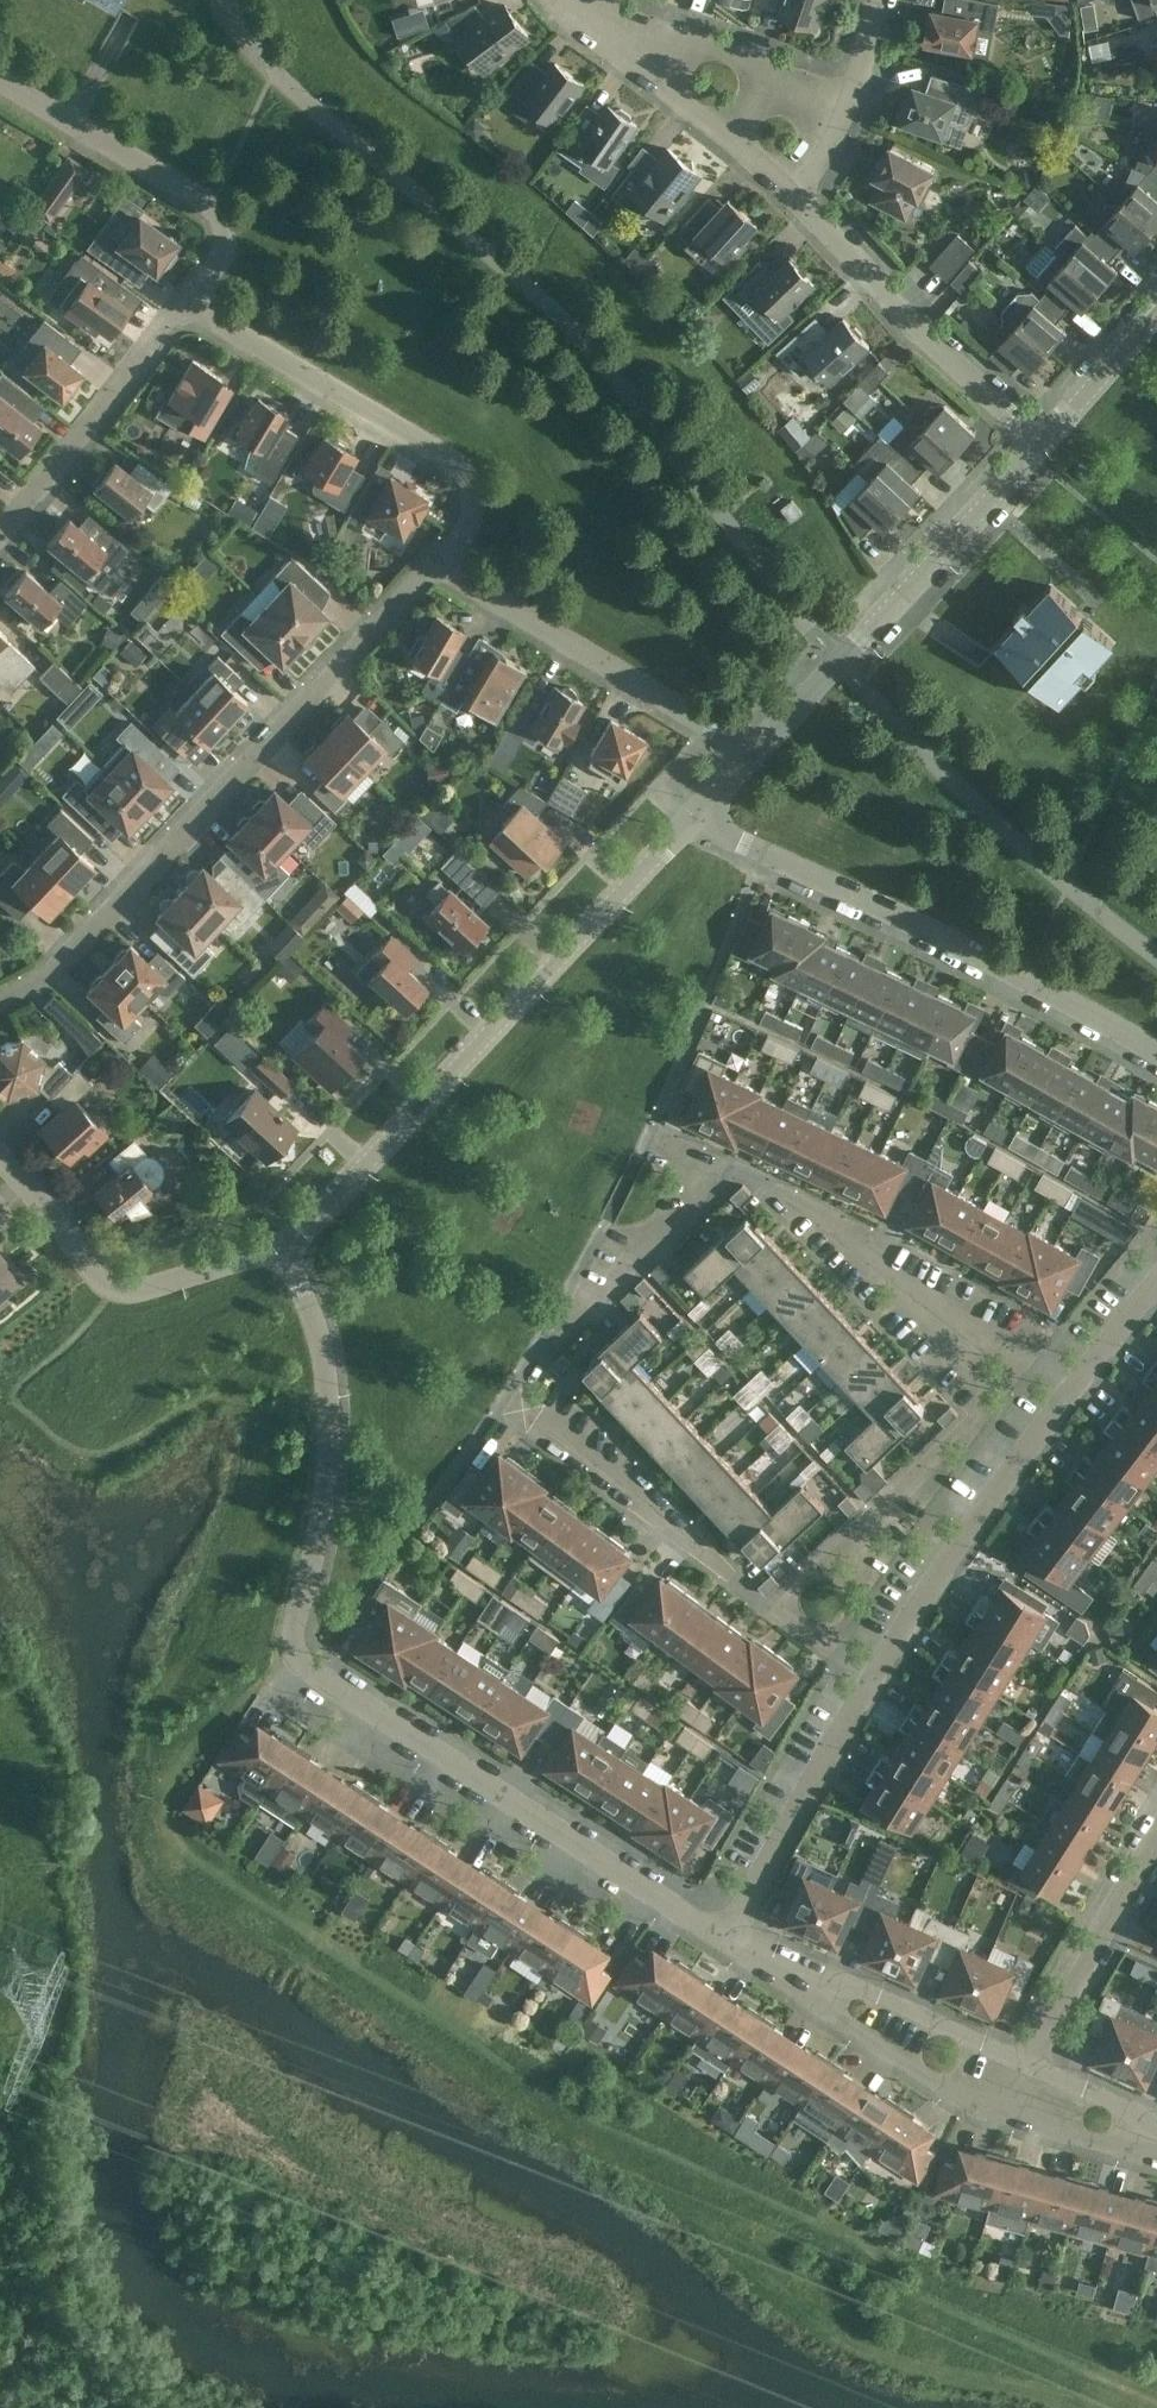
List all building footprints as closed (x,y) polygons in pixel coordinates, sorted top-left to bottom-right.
[(165,33),(183,0),(104,0),(165,33)] [(743,8),(745,2),(750,4),(751,0),(731,0),(743,8)] [(779,14),(817,27),(827,0),(784,0),(779,14)] [(926,43),(973,51),(972,58),(982,60),(988,61),(994,30),(999,3),(984,0),(946,0),(944,12),(932,10),(926,43)] [(1140,18),(1156,12),(1156,0),(1133,0),(1140,18)] [(487,18),(476,3),(441,23),(456,43),(461,39),(472,54),(478,50),(490,66),(529,36),(505,4),(487,18)] [(584,84),(556,62),(537,86),(523,75),(503,102),(528,121),(536,111),(553,124),(584,84)] [(983,88),(932,74),(926,91),(915,87),(910,101),(906,100),(901,115),(904,117),(903,121),(943,135),(948,122),(956,125),(961,125),(970,121),(972,117),(983,88)] [(574,123),(557,148),(585,167),(593,155),(609,166),(638,125),(631,120),(632,118),(631,114),(622,108),(617,108),(616,110),(609,105),(600,119),(584,108),(574,123)] [(1153,143),(1150,140),(1145,138),(1136,168),(1148,173),(1149,172),(1156,179),(1156,140),(1153,143)] [(935,170),(891,147),(875,176),(883,181),(873,200),(907,217),(917,198),(919,200),(935,170)] [(701,175),(694,169),(693,159),(684,161),(668,148),(644,177),(633,168),(612,194),(642,218),(650,217),(656,211),(665,219),(701,175)] [(1148,173),(1140,183),(1139,183),(1125,184),(1121,189),(1122,202),(1153,229),(1156,232),(1156,179),(1149,172),(1148,173)] [(67,195),(50,183),(32,208),(49,220),(67,195)] [(1034,184),(1024,197),(1039,208),(1049,194),(1034,184)] [(758,225),(729,200),(721,209),(709,199),(678,234),(689,244),(686,248),(703,263),(714,251),(730,264),(747,245),(743,241),(758,225)] [(1096,233),(1118,252),(1127,241),(1136,249),(1153,229),(1122,202),(1108,204),(1104,209),(1105,223),(1096,233)] [(1000,222),(1015,207),(999,208),(993,212),(1000,222)] [(601,220),(593,214),(584,226),(595,235),(602,225),(601,220)] [(177,242),(139,215),(118,244),(108,237),(96,253),(134,280),(145,265),(155,272),(160,265),(165,268),(176,252),(171,249),(177,242)] [(1118,252),(1096,233),(1093,230),(1088,235),(1076,225),(1054,250),(1057,253),(1066,261),(1067,260),(1101,290),(1103,288),(1101,287),(1105,283),(1106,284),(1118,270),(1109,262),(1118,252)] [(976,249),(958,234),(931,266),(949,281),(976,249)] [(1066,261),(1057,253),(1036,278),(1048,289),(1044,294),(1065,312),(1074,302),(1084,310),(1096,296),(1095,295),(1098,291),(1100,292),(1101,290),(1067,260),(1066,261)] [(121,283),(81,254),(64,278),(71,283),(57,304),(95,331),(99,326),(110,335),(129,309),(111,296),(121,283)] [(0,256),(0,257),(0,281),(3,283),(15,268),(0,256)] [(781,316),(815,282),(791,257),(775,273),(771,273),(760,261),(731,289),(745,303),(749,300),(756,307),(766,307),(770,304),(781,316)] [(662,268),(651,258),(636,275),(647,285),(662,268)] [(981,270),(970,261),(951,282),(962,291),(981,270)] [(1057,322),(1065,312),(1044,294),(1040,298),(1033,291),(1019,292),(1003,311),(1003,324),(1018,324),(1049,351),(1066,330),(1057,322)] [(814,362),(830,380),(869,345),(862,337),(862,332),(855,325),(851,325),(843,317),(819,339),(806,325),(778,351),(799,375),(814,362)] [(72,342),(44,321),(23,347),(35,356),(24,370),(62,399),(64,395),(69,395),(74,388),(74,383),(82,372),(61,356),(72,342)] [(1018,324),(1003,324),(999,330),(1000,343),(990,354),(1011,374),(1021,362),(1031,370),(1049,351),(1018,324)] [(193,359),(161,413),(204,438),(219,412),(205,403),(217,383),(219,384),(219,383),(218,382),(221,376),(209,369),(193,359)] [(860,382),(870,392),(890,371),(879,361),(860,382)] [(752,369),(739,379),(750,392),(763,381),(752,369)] [(2,372),(0,374),(0,444),(1,445),(4,441),(19,453),(40,426),(21,412),(33,397),(2,372)] [(870,392),(860,382),(844,400),(863,417),(878,399),(870,392)] [(267,403),(258,398),(237,435),(263,450),(260,455),(255,473),(270,483),(298,435),(282,426),(288,415),(280,411),(279,406),(271,401),(267,403)] [(928,424),(958,452),(976,432),(946,405),(932,405),(927,410),(928,424)] [(958,452),(928,424),(914,424),(904,425),(887,444),(900,455),(900,454),(922,473),(931,463),(940,471),(958,452)] [(828,442),(816,432),(797,449),(808,460),(828,442)] [(334,443),(325,437),(306,470),(318,477),(312,487),(313,492),(344,510),(365,475),(349,466),(355,455),(347,450),(346,446),(338,441),(334,443)] [(912,482),(922,473),(900,454),(900,455),(891,464),(888,460),(870,479),(903,510),(905,508),(904,507),(908,503),(909,504),(922,491),(912,482)] [(135,478),(115,462),(106,473),(103,471),(94,482),(97,484),(95,487),(98,489),(96,492),(111,504),(113,501),(130,515),(143,499),(154,508),(170,488),(144,467),(135,478)] [(429,499),(390,476),(384,486),(370,478),(346,518),(361,527),(368,515),(402,535),(413,516),(417,519),(429,499)] [(902,512),(903,510),(870,479),(842,509),(862,537),(877,521),(885,529),(898,516),(897,515),(901,511),(902,512)] [(803,512),(793,498),(782,507),(792,520),(803,512)] [(114,576),(109,572),(129,549),(104,528),(94,540),(69,519),(48,544),(83,573),(82,575),(101,591),(114,576)] [(329,550),(319,564),(331,572),(341,559),(329,550)] [(272,577),(256,594),(309,644),(310,643),(309,643),(312,639),(314,634),(315,629),(327,615),(317,606),(317,598),(326,588),(297,561),(291,557),(272,577)] [(50,592),(25,570),(5,593),(40,625),(53,610),(67,623),(85,603),(60,580),(50,592)] [(1114,642),(1052,585),(999,643),(959,686),(1021,743),(1114,642)] [(309,644),(256,594),(220,632),(255,665),(264,655),(272,655),(282,664),(295,650),(300,649),(304,647),(308,644),(309,645),(309,644)] [(421,690),(440,701),(464,660),(451,652),(463,632),(437,616),(424,637),(420,634),(409,653),(413,656),(413,657),(433,669),(421,690)] [(0,631),(0,682),(2,684),(8,678),(17,686),(35,666),(5,638),(7,637),(0,631)] [(468,654),(464,660),(440,701),(453,709),(459,698),(495,720),(525,668),(505,656),(504,658),(496,653),(486,664),(468,654)] [(239,675),(218,655),(208,666),(214,671),(194,692),(227,723),(247,702),(229,685),(239,675)] [(82,686),(54,660),(39,676),(67,702),(82,686)] [(89,703),(100,691),(88,680),(78,692),(89,703)] [(560,689),(554,685),(539,712),(522,702),(506,729),(533,744),(540,732),(559,743),(562,738),(566,740),(577,721),(573,719),(583,702),(577,699),(577,694),(574,689),(570,687),(565,687),(560,689)] [(169,707),(169,708),(154,724),(184,752),(198,736),(207,744),(227,723),(194,692),(175,713),(169,707)] [(78,715),(67,704),(56,715),(67,726),(78,715)] [(327,735),(363,770),(384,748),(392,755),(405,741),(381,719),(368,732),(348,713),(345,716),(342,714),(331,725),(334,727),(327,735)] [(426,724),(422,713),(409,717),(413,728),(426,724)] [(645,739),(611,719),(591,754),(593,755),(588,764),(618,782),(623,772),(625,774),(632,762),(635,765),(641,761),(645,756),(649,750),(642,744),(645,739)] [(104,764),(153,810),(158,803),(162,796),(160,794),(170,784),(159,773),(158,766),(153,761),(162,751),(131,721),(117,736),(124,743),(104,764)] [(343,792),(363,770),(327,735),(319,743),(317,741),(306,752),(308,755),(306,758),(326,777),(313,791),(337,814),(351,799),(343,792)] [(31,742),(18,756),(39,775),(52,761),(31,742)] [(14,763),(0,776),(0,780),(14,794),(29,779),(14,763)] [(146,816),(153,810),(104,764),(84,786),(77,779),(63,794),(94,824),(104,813),(110,819),(116,819),(128,829),(138,819),(139,820),(146,816)] [(547,800),(548,801),(572,815),(587,790),(562,775),(547,800)] [(535,815),(548,801),(547,800),(520,785),(503,803),(512,812),(503,822),(506,825),(491,841),(526,874),(541,858),(544,860),(562,841),(535,815)] [(252,815),(287,847),(298,835),(305,842),(308,838),(315,845),(336,822),(309,797),(296,811),(274,790),(265,800),(259,799),(252,807),(254,813),(252,815)] [(444,814),(431,802),(422,812),(435,824),(444,814)] [(36,858),(71,890),(94,866),(80,853),(93,839),(61,809),(47,824),(58,834),(36,858)] [(238,873),(265,899),(289,872),(275,859),(287,847),(252,815),(250,817),(244,815),(237,823),(238,829),(229,839),(251,859),(238,873)] [(407,851),(430,827),(417,815),(395,840),(383,853),(391,861),(403,848),(407,851)] [(481,873),(456,850),(442,866),(466,888),(481,873)] [(36,858),(25,870),(16,861),(11,862),(0,874),(0,902),(18,919),(34,901),(48,914),(71,890),(36,858)] [(180,891),(217,925),(232,910),(244,921),(265,899),(238,873),(225,887),(203,867),(200,870),(195,869),(190,870),(187,874),(186,879),(187,884),(180,891)] [(448,890),(439,881),(427,894),(436,903),(423,917),(438,930),(440,927),(463,948),(465,945),(469,948),(477,939),(474,935),(485,923),(449,889),(448,890)] [(263,946),(278,959),(337,897),(322,883),(263,946)] [(202,941),(217,925),(180,891),(174,899),(168,897),(164,899),(160,903),(159,908),(161,913),(158,916),(179,936),(166,950),(194,975),(215,952),(202,941)] [(364,909),(348,895),(336,909),(352,922),(364,909)] [(755,953),(779,964),(780,965),(800,921),(777,910),(774,916),(771,914),(766,925),(751,917),(736,949),(752,957),(755,953)] [(823,940),(826,934),(800,921),(780,965),(779,964),(775,971),(803,984),(823,940)] [(415,957),(391,935),(358,971),(369,980),(371,978),(405,1010),(426,987),(405,967),(415,957)] [(803,984),(798,993),(823,1005),(827,996),(848,952),(823,940),(803,984)] [(115,961),(109,968),(144,1000),(157,986),(168,996),(185,977),(164,958),(155,968),(130,945),(127,948),(123,949),(117,956),(115,961)] [(874,964),(848,952),(827,996),(853,1008),(874,964)] [(304,968),(290,954),(277,968),(291,982),(304,968)] [(899,976),(874,964),(853,1008),(878,1020),(899,976)] [(144,1000),(109,968),(103,974),(98,976),(92,982),(91,987),(88,990),(113,1013),(103,1023),(124,1043),(141,1024),(131,1015),(144,1000)] [(904,1032),(925,989),(899,976),(878,1020),(872,1033),(898,1045),(904,1032)] [(735,993),(720,986),(714,1000),(728,1007),(735,993)] [(950,1001),(925,989),(904,1032),(898,1045),(923,1057),(929,1044),(950,1001)] [(952,1061),(968,1069),(984,1037),(969,1029),(974,1019),(971,1018),(974,1012),(950,1001),(929,1044),(954,1056),(952,1061)] [(351,1027),(325,1002),(306,1023),(315,1031),(303,1044),(304,1045),(294,1055),(330,1088),(339,1078),(340,1079),(362,1055),(342,1037),(351,1027)] [(780,1030),(785,1018),(766,1009),(761,1022),(780,1030)] [(74,1035),(85,1024),(71,1011),(60,1022),(74,1035)] [(804,1027),(785,1018),(780,1030),(798,1039),(804,1027)] [(984,1037),(968,1069),(983,1078),(985,1073),(1010,1087),(1034,1044),(1011,1031),(1008,1037),(1005,1035),(999,1045),(984,1037)] [(778,1055),(785,1041),(769,1033),(762,1048),(778,1055)] [(831,1054),(837,1042),(818,1033),(812,1045),(831,1054)] [(72,1073),(59,1061),(46,1075),(40,1073),(43,1060),(22,1040),(0,1046),(0,1088),(8,1096),(36,1088),(37,1085),(49,1098),(49,1097),(72,1073)] [(785,1041),(778,1055),(794,1062),(800,1048),(785,1041)] [(837,1042),(831,1054),(850,1063),(855,1051),(837,1042)] [(1010,1087),(1034,1100),(1058,1058),(1034,1044),(1010,1087)] [(693,1124),(711,1132),(736,1079),(722,1073),(727,1063),(701,1051),(688,1079),(702,1086),(687,1118),(694,1121),(693,1124)] [(292,1081),(265,1056),(252,1069),(279,1095),(292,1081)] [(827,1078),(834,1064),(818,1056),(811,1070),(827,1078)] [(863,1070),(882,1079),(888,1067),(869,1058),(863,1070)] [(1083,1072),(1058,1058),(1034,1100),(1059,1114),(1083,1072)] [(834,1064),(827,1078),(842,1085),(849,1071),(834,1064)] [(88,1151),(106,1133),(107,1123),(99,1115),(89,1115),(75,1099),(93,1084),(78,1067),(72,1073),(49,1097),(49,1098),(61,1110),(41,1129),(69,1159),(83,1146),(88,1151)] [(888,1067),(882,1079),(900,1088),(906,1076),(888,1067)] [(1107,1085),(1083,1072),(1059,1114),(1084,1128),(1107,1085)] [(761,1091),(736,1079),(711,1132),(725,1139),(726,1136),(738,1142),(740,1137),(739,1137),(759,1094),(760,1095),(761,1091)] [(860,1094),(876,1101),(882,1087),(867,1080),(860,1094)] [(1107,1085),(1084,1128),(1108,1141),(1132,1099),(1131,1099),(1107,1085)] [(898,1095),(882,1087),(876,1101),(891,1109),(898,1095)] [(295,1127),(255,1090),(226,1121),(266,1158),(295,1127)] [(927,1103),(945,1113),(951,1101),(933,1092),(927,1103)] [(1138,1149),(1137,1149),(1156,1113),(1156,1105),(1135,1092),(1131,1099),(1132,1099),(1108,1141),(1134,1156),(1138,1149)] [(783,1106),(760,1095),(759,1094),(739,1137),(740,1137),(749,1142),(748,1145),(762,1151),(784,1106),(783,1106)] [(777,1155),(788,1160),(808,1118),(807,1117),(812,1107),(788,1096),(783,1106),(784,1106),(762,1151),(776,1158),(777,1155)] [(969,1111),(951,1101),(945,1113),(963,1122),(969,1111)] [(1138,1149),(1156,1160),(1156,1113),(1137,1149),(1138,1149)] [(833,1129),(808,1118),(788,1160),(798,1165),(797,1168),(811,1175),(833,1129)] [(1009,1130),(991,1119),(985,1131),(1003,1141),(1009,1130)] [(857,1141),(833,1129),(811,1175),(825,1181),(826,1179),(837,1184),(857,1141)] [(1017,1131),(1009,1145),(1016,1148),(1034,1159),(1041,1147),(1042,1145),(1017,1131)] [(980,1153),(987,1141),(973,1133),(971,1134),(969,1135),(968,1137),(967,1139),(966,1141),(966,1143),(966,1145),(967,1147),(967,1149),(969,1150),(970,1152),(972,1153),(974,1154),(976,1154),(978,1154),(980,1153)] [(145,1153),(134,1140),(110,1160),(120,1172),(96,1192),(118,1218),(128,1210),(130,1212),(147,1205),(142,1199),(152,1190),(150,1187),(152,1186),(156,1184),(160,1181),(162,1177),(163,1172),(162,1167),(160,1163),(157,1159),(153,1156),(149,1155),(144,1155),(145,1153)] [(881,1152),(857,1141),(837,1184),(847,1189),(846,1191),(860,1198),(881,1152)] [(936,1143),(930,1153),(938,1157),(942,1157),(943,1147),(936,1143)] [(1041,1147),(1034,1159),(1052,1169),(1059,1172),(1066,1159),(1042,1145),(1041,1147)] [(989,1160),(1004,1168),(1012,1155),(997,1146),(989,1160)] [(906,1164),(881,1152),(860,1198),(878,1207),(879,1204),(886,1207),(900,1180),(913,1187),(927,1160),(912,1151),(906,1164)] [(1012,1155),(1004,1168),(1019,1177),(1027,1163),(1012,1155)] [(927,1160),(913,1187),(926,1195),(911,1221),(918,1225),(916,1228),(934,1238),(959,1193),(945,1186),(952,1174),(927,1160)] [(1083,1186),(1090,1175),(1072,1164),(1065,1176),(1083,1186)] [(1051,1195),(1058,1181),(1044,1173),(1036,1186),(1051,1195)] [(1108,1185),(1090,1175),(1083,1186),(1101,1196),(1108,1185)] [(1058,1181),(1051,1195),(1066,1203),(1074,1190),(1058,1181)] [(752,1192),(744,1183),(731,1195),(739,1203),(752,1192)] [(1108,1201),(1132,1215),(1140,1201),(1127,1194),(1115,1187),(1108,1201)] [(982,1206),(959,1193),(934,1238),(948,1246),(949,1242),(960,1248),(982,1206)] [(1154,1210),(1140,1201),(1132,1215),(1145,1223),(1154,1210)] [(1006,1220),(982,1206),(960,1248),(970,1253),(968,1257),(982,1264),(1006,1220)] [(1106,1210),(1098,1225),(1128,1243),(1139,1229),(1106,1210)] [(715,1242),(736,1264),(769,1234),(759,1223),(756,1226),(748,1217),(738,1226),(735,1223),(715,1242)] [(1029,1233),(1006,1220),(982,1264),(995,1271),(997,1268),(1007,1273),(1029,1233)] [(1027,1295),(1055,1243),(1031,1229),(1029,1233),(1007,1273),(1004,1277),(1015,1283),(1013,1287),(1027,1295)] [(737,1266),(754,1284),(787,1253),(769,1234),(736,1264),(737,1266)] [(737,1266),(736,1264),(715,1242),(686,1270),(708,1293),(737,1266)] [(1055,1243),(1027,1295),(1044,1305),(1046,1302),(1053,1305),(1070,1275),(1083,1282),(1099,1255),(1083,1247),(1078,1256),(1055,1243)] [(754,1284),(771,1303),(804,1272),(787,1253),(754,1284)] [(7,1300),(1,1294),(3,1292),(0,1288),(17,1274),(0,1254),(0,1305),(7,1300)] [(672,1275),(660,1262),(651,1270),(663,1283),(672,1275)] [(771,1303),(789,1322),(822,1291),(804,1272),(771,1303)] [(656,1289),(644,1277),(636,1284),(648,1297),(656,1289)] [(789,1322),(806,1340),(839,1309),(822,1291),(789,1322)] [(711,1306),(703,1298),(690,1311),(697,1319),(711,1306)] [(806,1340),(824,1359),(857,1328),(839,1309),(806,1340)] [(642,1311),(612,1339),(634,1361),(634,1362),(635,1362),(664,1334),(642,1311)] [(690,1325),(683,1317),(668,1331),(675,1339),(690,1325)] [(724,1347),(737,1335),(730,1327),(717,1339),(724,1347)] [(824,1359),(841,1378),(874,1347),(857,1328),(824,1359)] [(745,1343),(737,1335),(724,1347),(732,1355),(745,1343)] [(601,1392),(634,1361),(612,1339),(593,1357),(595,1360),(586,1369),(594,1378),(591,1381),(601,1392)] [(695,1360),(703,1368),(717,1354),(710,1346),(695,1360)] [(841,1378),(859,1396),(892,1366),(874,1347),(841,1378)] [(572,1360),(564,1352),(552,1363),(560,1372),(572,1360)] [(724,1362),(717,1354),(703,1368),(710,1375),(724,1362)] [(619,1411),(652,1380),(635,1362),(634,1362),(634,1361),(601,1392),(619,1411)] [(1152,1365),(1143,1377),(1154,1386),(1144,1399),(1156,1408),(1156,1369),(1152,1365)] [(910,1385),(892,1366),(859,1396),(876,1415),(877,1414),(877,1415),(910,1385)] [(749,1380),(756,1388),(769,1375),(762,1368),(749,1380)] [(769,1375),(756,1388),(762,1396),(776,1383),(769,1375)] [(670,1399),(652,1380),(619,1411),(637,1429),(670,1399)] [(741,1402),(756,1388),(749,1380),(734,1394),(741,1402)] [(910,1385),(877,1415),(898,1438),(918,1419),(916,1416),(925,1407),(917,1399),(920,1396),(910,1385)] [(762,1396),(756,1388),(741,1402),(748,1409),(762,1396)] [(637,1429),(654,1448),(687,1417),(670,1399),(637,1429)] [(1144,1399),(1135,1412),(1123,1403),(1114,1415),(1156,1448),(1156,1408),(1144,1399)] [(794,1422),(807,1409),(801,1403),(788,1415),(794,1422)] [(959,1413),(951,1405),(939,1417),(946,1425),(959,1413)] [(815,1418),(807,1409),(794,1422),(802,1430),(815,1418)] [(898,1438),(877,1415),(877,1414),(876,1415),(847,1442),(869,1466),(898,1438)] [(1156,1464),(1156,1448),(1114,1415),(1104,1427),(1116,1436),(1106,1449),(1146,1479),(1156,1464)] [(654,1448),(672,1467),(705,1436),(687,1417),(654,1448)] [(772,1443),(787,1429),(780,1422),(766,1436),(772,1443)] [(795,1437),(787,1429),(772,1443),(780,1451),(795,1437)] [(672,1467),(689,1486),(722,1455),(705,1436),(672,1467)] [(843,1447),(835,1439),(822,1452),(829,1460),(843,1447)] [(1127,1504),(1146,1479),(1106,1449),(1096,1461),(1085,1452),(1075,1465),(1127,1504)] [(491,1514),(526,1467),(510,1455),(508,1458),(502,1453),(481,1481),(468,1472),(445,1503),(459,1513),(470,1499),(491,1514)] [(689,1486),(707,1504),(740,1473),(722,1455),(689,1486)] [(822,1466),(814,1458),(800,1472),(808,1480),(822,1466)] [(1108,1529),(1127,1504),(1075,1465),(1066,1477),(1078,1486),(1068,1498),(1108,1529)] [(526,1467),(491,1514),(513,1531),(515,1527),(543,1489),(544,1490),(547,1486),(537,1479),(538,1476),(526,1467)] [(707,1504),(724,1523),(757,1492),(740,1473),(707,1504)] [(875,1492),(863,1479),(855,1487),(866,1500),(875,1492)] [(774,1511),(775,1512),(796,1534),(825,1507),(803,1483),(774,1511)] [(515,1527),(537,1543),(567,1503),(554,1494),(552,1496),(544,1490),(543,1489),(515,1527)] [(757,1492),(724,1523),(742,1542),(775,1512),(774,1511),(757,1492)] [(860,1506),(848,1494),(839,1502),(851,1514),(860,1506)] [(1108,1529),(1068,1498),(1058,1511),(1046,1502),(1037,1514),(1089,1554),(1108,1529)] [(559,1560),(587,1521),(577,1514),(579,1512),(567,1503),(537,1543),(529,1554),(546,1567),(550,1571),(559,1560)] [(796,1534),(775,1512),(742,1542),(752,1553),(755,1550),(763,1559),(773,1550),(776,1553),(796,1534)] [(1029,1549),(1037,1555),(1025,1572),(1082,1611),(1094,1596),(1070,1578),(1089,1554),(1037,1514),(1028,1526),(1040,1535),(1029,1549)] [(596,1528),(587,1521),(559,1560),(550,1571),(572,1587),(580,1576),(610,1535),(598,1526),(596,1528)] [(443,1547),(458,1557),(474,1535),(460,1524),(443,1547)] [(626,1547),(610,1535),(580,1576),(601,1591),(590,1606),(604,1617),(625,1588),(613,1578),(631,1554),(625,1549),(626,1547)] [(467,1564),(481,1574),(490,1561),(476,1552),(467,1564)] [(1144,1571),(1155,1578),(1156,1575),(1156,1561),(1153,1558),(1144,1571)] [(504,1571),(490,1561),(481,1574),(495,1584),(504,1571)] [(463,1590),(472,1577),(458,1567),(449,1580),(463,1590)] [(1145,1591),(1155,1578),(1144,1571),(1135,1583),(1145,1591)] [(780,1581),(772,1573),(759,1585),(767,1593),(780,1581)] [(486,1587),(472,1577),(463,1590),(478,1600),(486,1587)] [(657,1632),(687,1592),(671,1580),(669,1582),(663,1577),(644,1602),(632,1592),(613,1617),(627,1628),(636,1616),(657,1632)] [(382,1665),(414,1616),(423,1603),(386,1579),(375,1596),(372,1595),(351,1627),(362,1634),(364,1630),(370,1634),(361,1648),(367,1652),(365,1654),(382,1665)] [(511,1595),(526,1605),(535,1592),(520,1582),(511,1595)] [(983,1592),(975,1605),(1030,1640),(1042,1647),(1059,1620),(1047,1612),(1043,1610),(1047,1602),(1019,1585),(1014,1592),(1004,1586),(995,1600),(983,1592)] [(549,1602),(535,1592),(526,1605),(540,1615),(549,1602)] [(657,1632),(679,1648),(707,1610),(698,1603),(699,1601),(687,1592),(657,1632)] [(494,1611),(508,1621),(517,1608),(503,1598),(494,1611)] [(970,1640),(1013,1666),(1030,1640),(975,1605),(967,1618),(979,1626),(970,1640)] [(531,1618),(517,1608),(508,1621),(522,1631),(531,1618)] [(679,1648),(700,1665),(730,1624),(718,1615),(716,1617),(707,1610),(679,1648)] [(438,1631),(414,1616),(382,1665),(395,1673),(397,1671),(407,1678),(408,1676),(407,1676),(434,1634),(435,1635),(438,1631)] [(700,1665),(721,1680),(722,1681),(750,1642),(741,1635),(743,1633),(730,1624),(700,1665)] [(561,1638),(546,1628),(537,1641),(552,1651),(561,1638)] [(457,1649),(435,1635),(434,1634),(407,1676),(408,1676),(420,1684),(422,1682),(432,1688),(457,1649)] [(742,1700),(777,1652),(764,1643),(763,1645),(753,1638),(750,1642),(722,1681),(721,1680),(719,1683),(742,1700)] [(941,1658),(996,1693),(1013,1666),(970,1640),(962,1653),(949,1646),(941,1658)] [(453,1705),(480,1664),(457,1649),(432,1688),(441,1694),(440,1697),(453,1705)] [(793,1664),(777,1652),(742,1700),(763,1715),(757,1724),(771,1734),(789,1709),(777,1699),(798,1671),(791,1666),(793,1664)] [(477,1718),(503,1678),(509,1669),(486,1654),(480,1664),(453,1705),(466,1714),(467,1712),(477,1718)] [(937,1693),(980,1719),(996,1693),(941,1658),(933,1671),(946,1679),(937,1693)] [(634,1680),(649,1690),(657,1677),(643,1667),(634,1680)] [(672,1687),(657,1677),(649,1690),(663,1700),(672,1687)] [(526,1693),(503,1678),(477,1718),(487,1724),(485,1727),(498,1735),(526,1693)] [(1139,1678),(1131,1690),(1126,1687),(1117,1689),(1106,1706),(1108,1708),(1156,1738),(1156,1736),(1156,1707),(1154,1705),(1156,1699),(1156,1689),(1139,1678)] [(1062,1690),(1053,1704),(1065,1711),(1073,1698),(1062,1690)] [(548,1707),(526,1693),(498,1735),(515,1746),(516,1744),(523,1748),(540,1722),(553,1731),(570,1705),(555,1695),(548,1707)] [(908,1712),(963,1746),(980,1719),(937,1693),(929,1707),(916,1699),(908,1712)] [(632,1707),(647,1717),(656,1704),(641,1694),(632,1707)] [(679,1711),(693,1721),(702,1708),(688,1698),(679,1711)] [(656,1704),(647,1717),(661,1727),(670,1714),(656,1704)] [(1065,1711),(1053,1704),(1045,1717),(1056,1724),(1065,1711)] [(554,1772),(571,1783),(599,1741),(576,1726),(584,1714),(570,1705),(553,1731),(566,1739),(549,1765),(556,1769),(554,1772)] [(702,1708),(693,1721),(707,1731),(716,1718),(702,1708)] [(1107,1738),(1142,1760),(1156,1738),(1108,1708),(1108,1709),(1095,1729),(1107,1737),(1107,1738)] [(946,1773),(963,1746),(908,1712),(900,1725),(912,1732),(904,1746),(946,1773)] [(691,1747),(700,1735),(686,1725),(677,1738),(691,1747)] [(270,1788),(299,1744),(286,1736),(284,1739),(274,1733),(272,1735),(260,1728),(252,1739),(242,1732),(224,1759),(246,1773),(240,1783),(242,1795),(258,1806),(261,1802),(269,1788),(270,1788)] [(1107,1737),(1095,1729),(1080,1752),(1093,1760),(1094,1759),(1129,1781),(1142,1760),(1107,1738),(1107,1737)] [(600,1741),(599,1741),(571,1783),(584,1791),(586,1789),(595,1795),(621,1755),(621,1756),(628,1746),(606,1732),(600,1741)] [(1034,1734),(1026,1747),(1037,1754),(1045,1741),(1034,1734)] [(700,1735),(691,1747),(705,1757),(714,1744),(700,1735)] [(312,1753),(299,1744),(270,1788),(269,1788),(261,1802),(296,1824),(305,1811),(329,1773),(318,1765),(320,1763),(310,1756),(312,1753)] [(930,1799),(946,1773),(904,1746),(895,1760),(883,1752),(875,1765),(930,1799)] [(1037,1754),(1026,1747),(1018,1760),(1029,1767),(1037,1754)] [(1115,1803),(1129,1781),(1094,1759),(1093,1760),(1080,1752),(1067,1774),(1080,1782),(1080,1781),(1115,1803)] [(644,1770),(621,1756),(621,1755),(595,1795),(605,1801),(603,1804),(616,1812),(644,1770)] [(912,1827),(930,1799),(875,1765),(867,1778),(879,1786),(870,1800),(880,1806),(876,1814),(892,1824),(897,1817),(912,1827)] [(666,1785),(644,1770),(616,1812),(629,1821),(631,1818),(640,1824),(641,1825),(667,1785),(666,1785)] [(305,1811),(339,1834),(368,1790),(355,1781),(353,1784),(343,1778),(341,1781),(329,1773),(305,1811)] [(998,1790),(1010,1798),(1018,1784),(1007,1777),(998,1790)] [(1080,1782),(1066,1803),(1101,1825),(1115,1803),(1080,1781),(1080,1782)] [(195,1782),(180,1809),(209,1824),(223,1796),(195,1782)] [(659,1846),(691,1797),(668,1782),(666,1785),(667,1785),(641,1825),(640,1824),(637,1828),(648,1835),(646,1838),(659,1846)] [(339,1834),(374,1856),(399,1818),(387,1811),(389,1808),(379,1801),(381,1798),(368,1790),(339,1834)] [(1010,1798),(998,1790),(990,1804),(1001,1811),(1010,1798)] [(704,1805),(691,1797),(659,1846),(676,1857),(678,1855),(684,1859),(703,1830),(717,1838),(734,1812),(710,1796),(704,1805)] [(1066,1803),(1053,1825),(1087,1847),(1101,1825),(1066,1803)] [(374,1856),(408,1879),(437,1835),(424,1826),(422,1829),(412,1823),(410,1826),(399,1818),(374,1856)] [(1039,1846),(1074,1868),(1087,1847),(1053,1825),(1039,1846)] [(437,1835),(408,1879),(443,1901),(468,1863),(456,1856),(458,1853),(448,1846),(450,1843),(437,1835)] [(298,1853),(284,1844),(272,1863),(286,1871),(298,1853)] [(1074,1868),(1039,1846),(1025,1869),(1020,1866),(1012,1879),(1035,1893),(1043,1881),(1059,1891),(1074,1868)] [(787,1919),(813,1931),(832,1887),(808,1876),(814,1863),(799,1856),(787,1883),(800,1889),(787,1919)] [(832,1887),(813,1931),(839,1943),(852,1913),(865,1918),(877,1892),(890,1864),(872,1857),(860,1884),(852,1880),(846,1893),(832,1887)] [(468,1863),(443,1901),(478,1924),(506,1880),(493,1872),(491,1875),(481,1868),(480,1871),(468,1863)] [(501,1939),(512,1947),(537,1909),(526,1901),(527,1898),(517,1892),(519,1889),(506,1880),(478,1924),(467,1940),(491,1955),(501,1939)] [(890,1897),(877,1892),(865,1918),(878,1924),(865,1954),(891,1966),(910,1922),(896,1916),(899,1902),(890,1897)] [(537,1909),(512,1947),(547,1969),(576,1925),(563,1917),(561,1920),(551,1913),(549,1916),(537,1909)] [(916,1910),(910,1922),(891,1966),(917,1978),(930,1948),(943,1953),(955,1927),(933,1917),(916,1910)] [(576,1925),(547,1969),(593,1999),(610,1972),(600,1965),(607,1954),(595,1946),(597,1943),(587,1937),(589,1934),(576,1925)] [(970,1933),(955,1927),(943,1953),(956,1959),(943,1989),(969,2001),(988,1957),(964,1946),(970,1933)] [(665,2012),(694,1968),(681,1959),(679,1963),(669,1956),(667,1959),(654,1951),(647,1962),(637,1955),(619,1982),(665,2012)] [(988,1957),(969,2001),(995,2013),(1008,1983),(1022,1989),(1034,1962),(1019,1955),(1013,1968),(988,1957)] [(694,1968),(665,2012),(700,2035),(724,1997),(713,1989),(715,1986),(705,1980),(707,1977),(694,1968)] [(1094,2057),(1120,2069),(1146,2012),(1107,1995),(1095,2021),(1108,2027),(1094,2057)] [(727,2069),(734,2057),(763,2013),(750,2005),(748,2008),(738,2001),(736,2004),(724,1997),(700,2035),(692,2048),(727,2069)] [(1146,2012),(1120,2069),(1146,2081),(1156,2057),(1156,2017),(1146,2012)] [(763,2013),(734,2057),(769,2080),(794,2042),(782,2034),(784,2031),(774,2025),(776,2022),(763,2013)] [(794,2042),(769,2080),(803,2103),(832,2059),(819,2050),(817,2053),(807,2047),(805,2050),(794,2042)] [(845,2067),(832,2059),(803,2103),(804,2103),(795,2117),(829,2139),(838,2125),(863,2087),(851,2080),(853,2077),(843,2070),(845,2067)] [(838,2125),(829,2139),(828,2140),(843,2150),(848,2146),(863,2163),(873,2148),(901,2104),(888,2095),(886,2099),(876,2092),(874,2095),(863,2087),(838,2125)] [(914,2112),(901,2104),(873,2148),(918,2178),(936,2151),(925,2144),(933,2133),(920,2125),(922,2122),(912,2116),(914,2112)] [(777,2142),(757,2128),(747,2142),(768,2156),(777,2142)] [(990,2206),(1005,2155),(990,2151),(989,2155),(977,2152),(976,2155),(962,2151),(959,2164),(946,2160),(938,2191),(990,2206)] [(1005,2155),(990,2206),(986,2220),(1026,2231),(1029,2217),(1030,2217),(1042,2173),(1029,2170),(1030,2166),(1019,2163),(1020,2160),(1005,2155)] [(1042,2173),(1030,2217),(1070,2228),(1084,2178),(1069,2173),(1068,2177),(1057,2174),(1056,2177),(1042,2173)] [(1070,2228),(1110,2240),(1122,2196),(1109,2192),(1110,2189),(1098,2186),(1099,2182),(1084,2178),(1070,2228)] [(1110,2240),(1150,2251),(1156,2224),(1156,2198),(1149,2196),(1148,2200),(1136,2196),(1135,2200),(1122,2196),(1110,2240)] [(916,2210),(919,2205),(908,2200),(902,2213),(913,2218),(916,2210)] [(1150,2251),(1146,2265),(1156,2268),(1156,2224),(1150,2251)]
